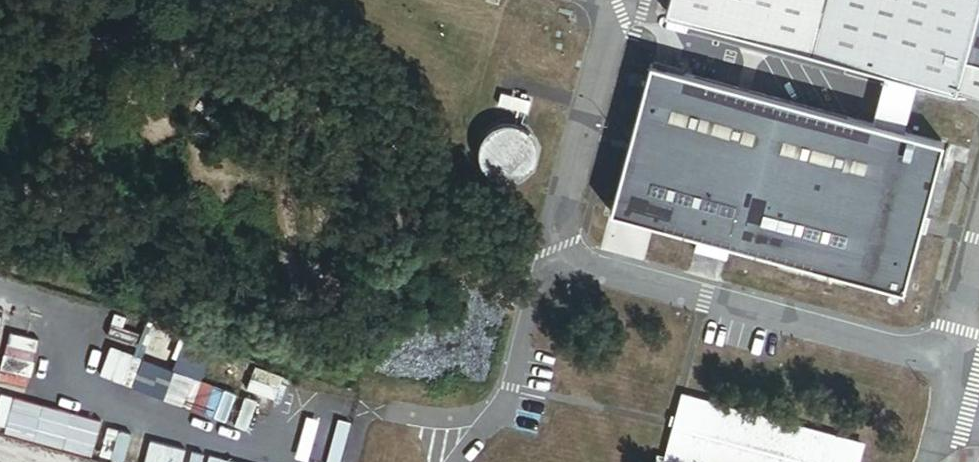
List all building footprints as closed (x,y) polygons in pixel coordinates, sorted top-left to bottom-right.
[(665,12),(978,96),(978,63),(963,59),(978,0),(668,0),(665,12)] [(900,288),(938,145),(649,68),(612,211),(900,288)] [(530,102),(500,96),(498,108),(528,114),(530,102)] [(520,175),(526,170),(531,163),(533,155),(533,146),(529,137),(523,131),(515,127),(506,126),(497,128),(490,132),(485,138),(481,146),(481,155),(483,163),(488,170),(495,175),(503,178),(512,178),(520,175)] [(11,304),(0,302),(0,346),(11,304)] [(27,384),(39,326),(9,320),(0,365),(0,379),(27,384)] [(108,344),(98,372),(121,380),(130,352),(108,344)] [(202,368),(199,378),(139,357),(129,385),(225,418),(229,407),(288,427),(297,401),(202,368)] [(679,391),(665,456),(686,461),(859,461),(864,440),(679,391)] [(89,456),(100,420),(40,401),(35,415),(0,404),(0,427),(89,456)]
